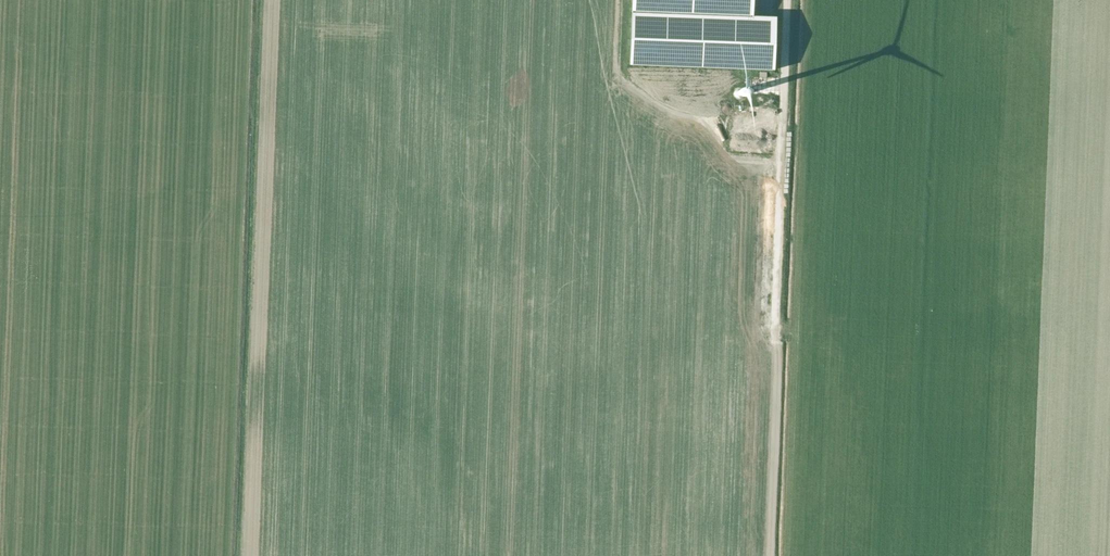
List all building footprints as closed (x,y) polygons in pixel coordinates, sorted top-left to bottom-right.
[(630,65),(773,71),(774,24),(751,23),(752,0),(633,0),(630,65)]
